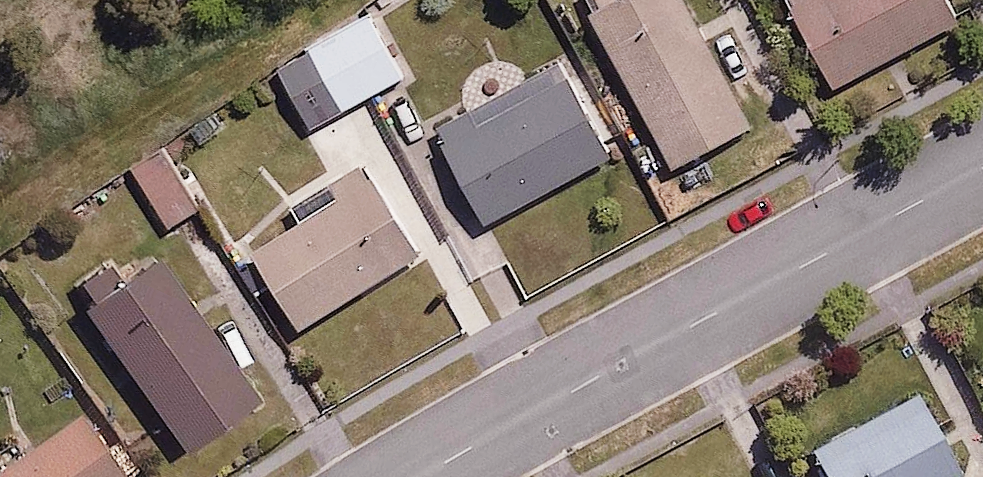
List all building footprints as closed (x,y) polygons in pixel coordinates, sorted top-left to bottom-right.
[(672,163),(770,111),(710,0),(584,0),(672,163)] [(836,82),(972,10),(966,0),(793,0),(836,82)] [(369,11),(281,62),(317,123),(405,72),(369,11)] [(564,63),(441,130),(489,219),(612,152),(564,63)] [(277,94),(221,128),(236,153),(192,180),(230,243),(243,236),(253,253),(238,263),(259,298),(280,285),(303,323),(421,252),(346,128),(310,150),(277,94)] [(162,146),(131,167),(170,223),(201,201),(162,146)] [(161,251),(86,304),(187,445),(262,392),(161,251)] [(923,395),(816,450),(830,476),(965,476),(923,395)] [(88,408),(1,474),(0,473),(0,476),(140,476),(88,408)]
